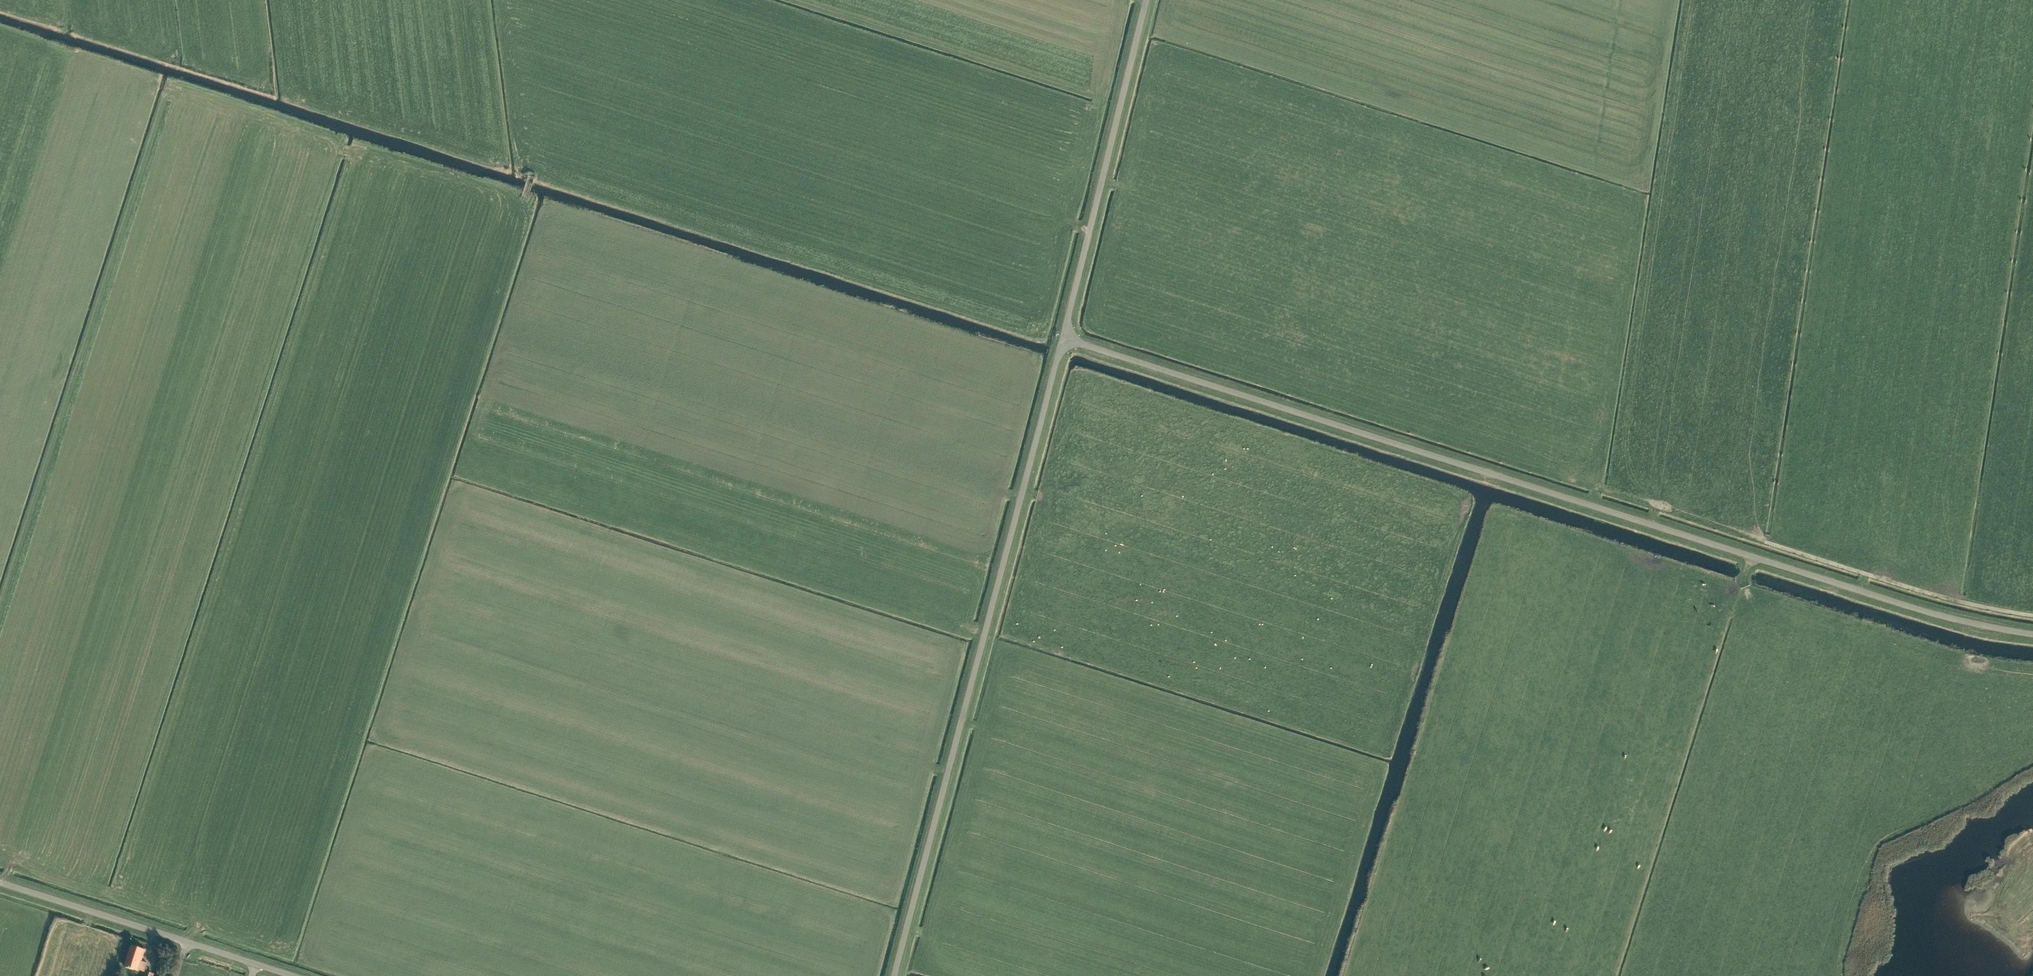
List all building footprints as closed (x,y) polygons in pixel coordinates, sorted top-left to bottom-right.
[(145,972),(147,963),(141,961),(144,951),(131,947),(125,967),(138,971),(138,970),(145,972)] [(198,965),(194,975),(233,975),(198,965)]
